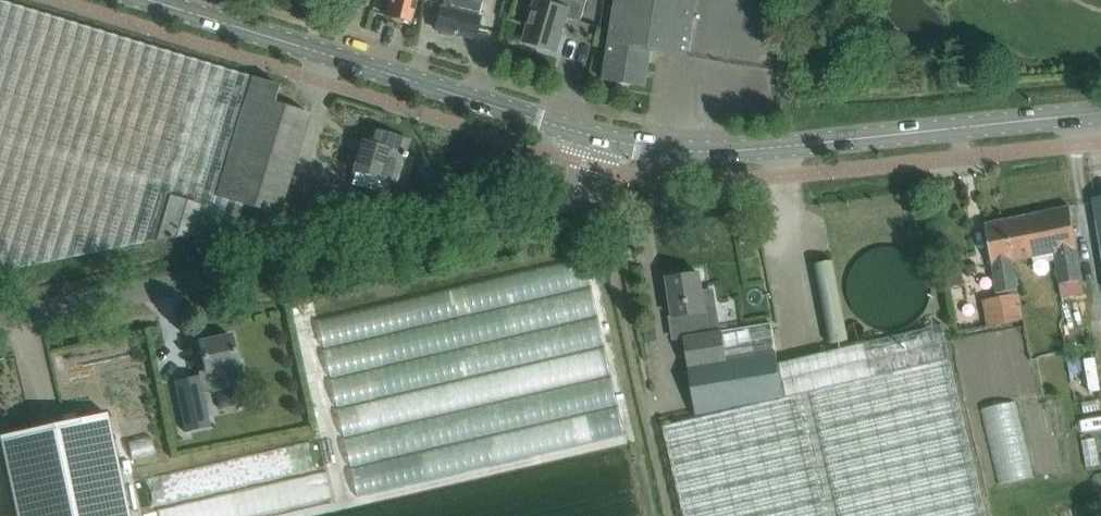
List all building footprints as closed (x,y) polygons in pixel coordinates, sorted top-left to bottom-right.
[(156,241),(193,235),(236,225),(242,205),(277,215),(309,114),(273,103),(278,85),(0,0),(0,272),(156,241)] [(385,15),(409,22),(415,0),(389,0),(385,15)] [(474,38),(479,15),(482,1),(478,0),(444,0),(443,7),(441,6),(436,30),(440,31),(440,34),(450,36),(451,33),(474,38)] [(556,51),(566,17),(581,22),(587,0),(560,0),(559,1),(554,4),(540,0),(536,0),(524,41),(556,51)] [(604,80),(645,86),(650,51),(687,56),(695,0),(617,0),(604,80)] [(370,142),(362,139),(352,172),(355,172),(351,184),(387,194),(390,183),(395,185),(403,157),(405,157),(406,153),(405,153),(409,139),(374,128),(370,142)] [(347,197),(344,210),(353,211),(355,199),(347,197)] [(1069,206),(1005,219),(985,223),(999,292),(999,293),(1000,298),(977,302),(982,327),(1022,319),(1012,261),(1054,254),(1060,285),(1084,280),(1069,206)] [(943,268),(947,288),(964,285),(960,264),(943,268)] [(707,334),(703,312),(705,312),(699,273),(667,278),(673,317),(687,315),(691,336),(683,338),(696,418),(662,426),(683,515),(987,515),(942,325),(777,363),(776,352),(774,352),(770,323),(707,334)] [(174,385),(184,428),(209,422),(203,393),(211,391),(210,388),(244,381),(243,377),(240,363),(237,364),(231,335),(198,342),(204,370),(198,372),(200,379),(174,385)] [(1091,364),(1089,352),(1077,353),(1084,398),(1100,396),(1100,363),(1091,364)] [(16,515),(128,515),(105,413),(0,436),(0,440),(16,515)] [(534,515),(547,515),(635,498),(619,421),(579,429),(586,460),(561,465),(563,477),(550,480),(554,500),(532,505),(534,515)]
